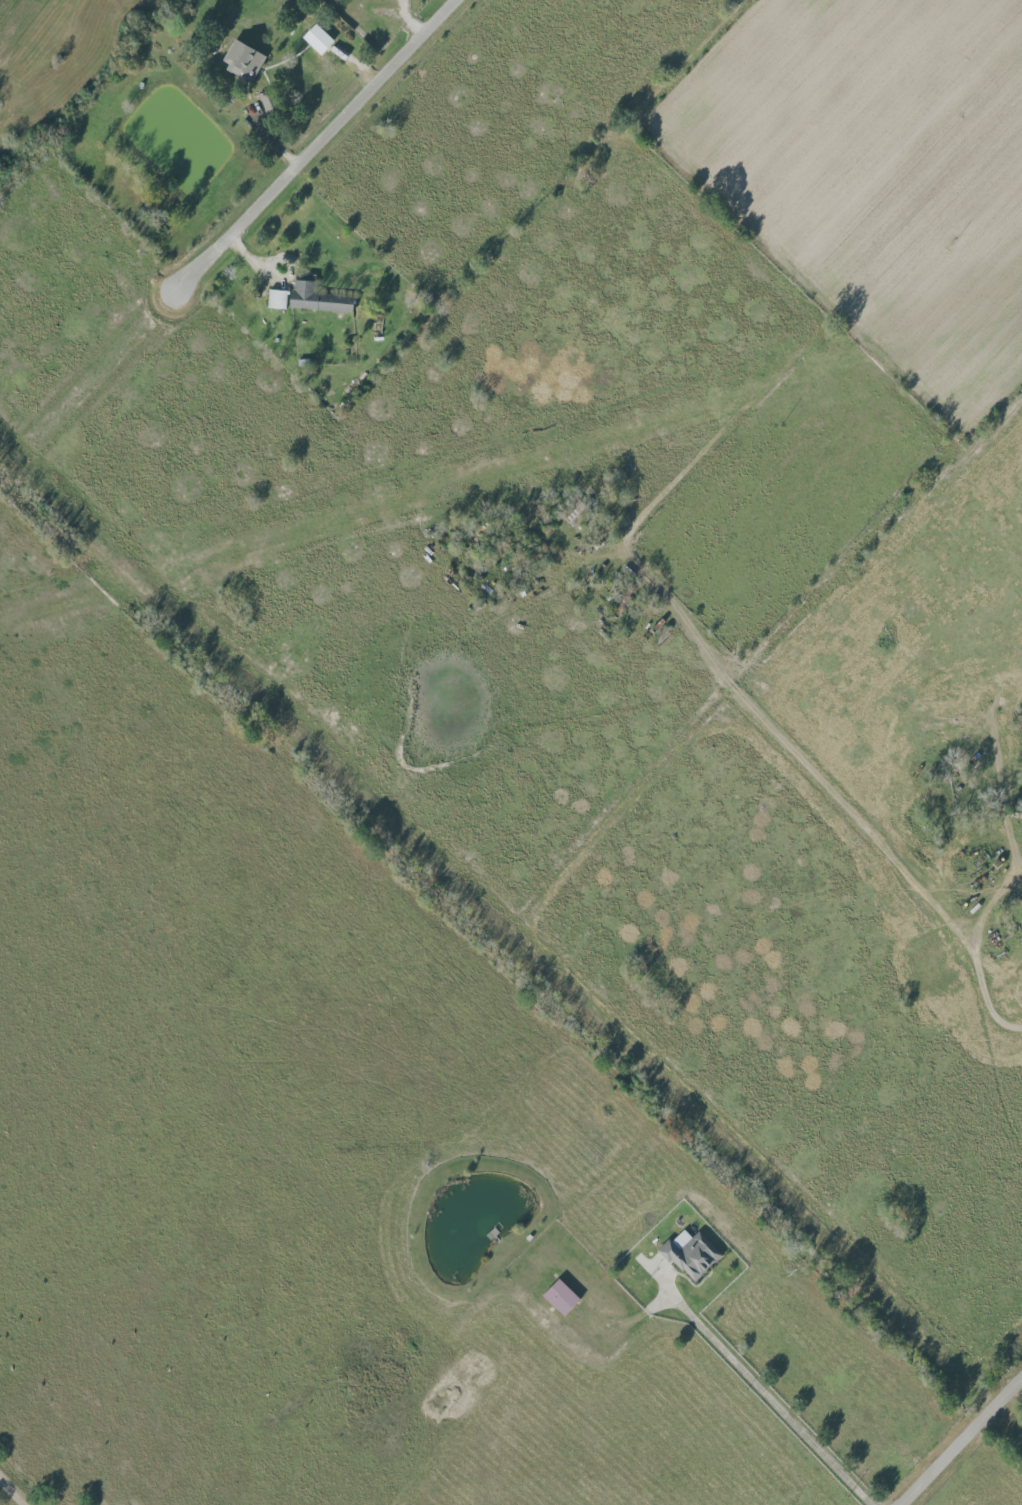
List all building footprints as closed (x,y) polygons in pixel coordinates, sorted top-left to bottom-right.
[(301,36),(319,55),(333,42),(315,23),(301,36)] [(265,56),(233,39),(219,65),(251,82),(265,56)] [(258,96),(266,113),(275,108),(267,91),(258,96)] [(290,308),(352,312),(353,295),(317,293),(317,281),(292,280),(290,308)] [(266,307),(285,310),(287,291),(268,289),(266,307)] [(699,1230),(691,1237),(682,1228),(660,1248),(692,1283),(722,1255),(699,1230)] [(579,1298),(557,1278),(541,1295),(563,1316),(579,1298)]
